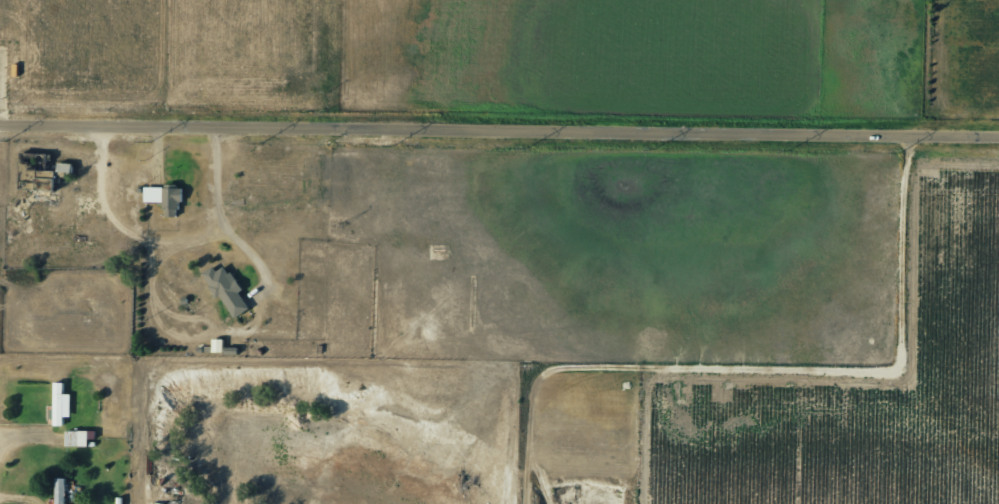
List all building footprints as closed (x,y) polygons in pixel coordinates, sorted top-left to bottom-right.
[(45,153),(19,153),(18,189),(53,190),(53,170),(45,170),(45,153)] [(163,202),(163,217),(176,216),(176,202),(181,202),(181,187),(143,188),(144,202),(163,202)] [(249,309),(238,292),(241,290),(225,265),(215,271),(212,266),(202,273),(231,319),(249,309)] [(211,352),(223,352),(223,339),(212,338),(211,352)] [(64,382),(53,382),(53,425),(64,426),(64,416),(70,417),(71,394),(64,394),(64,382)] [(94,431),(65,430),(65,446),(88,446),(88,438),(94,439),(94,431)] [(65,478),(55,478),(54,503),(65,503),(65,478)]
